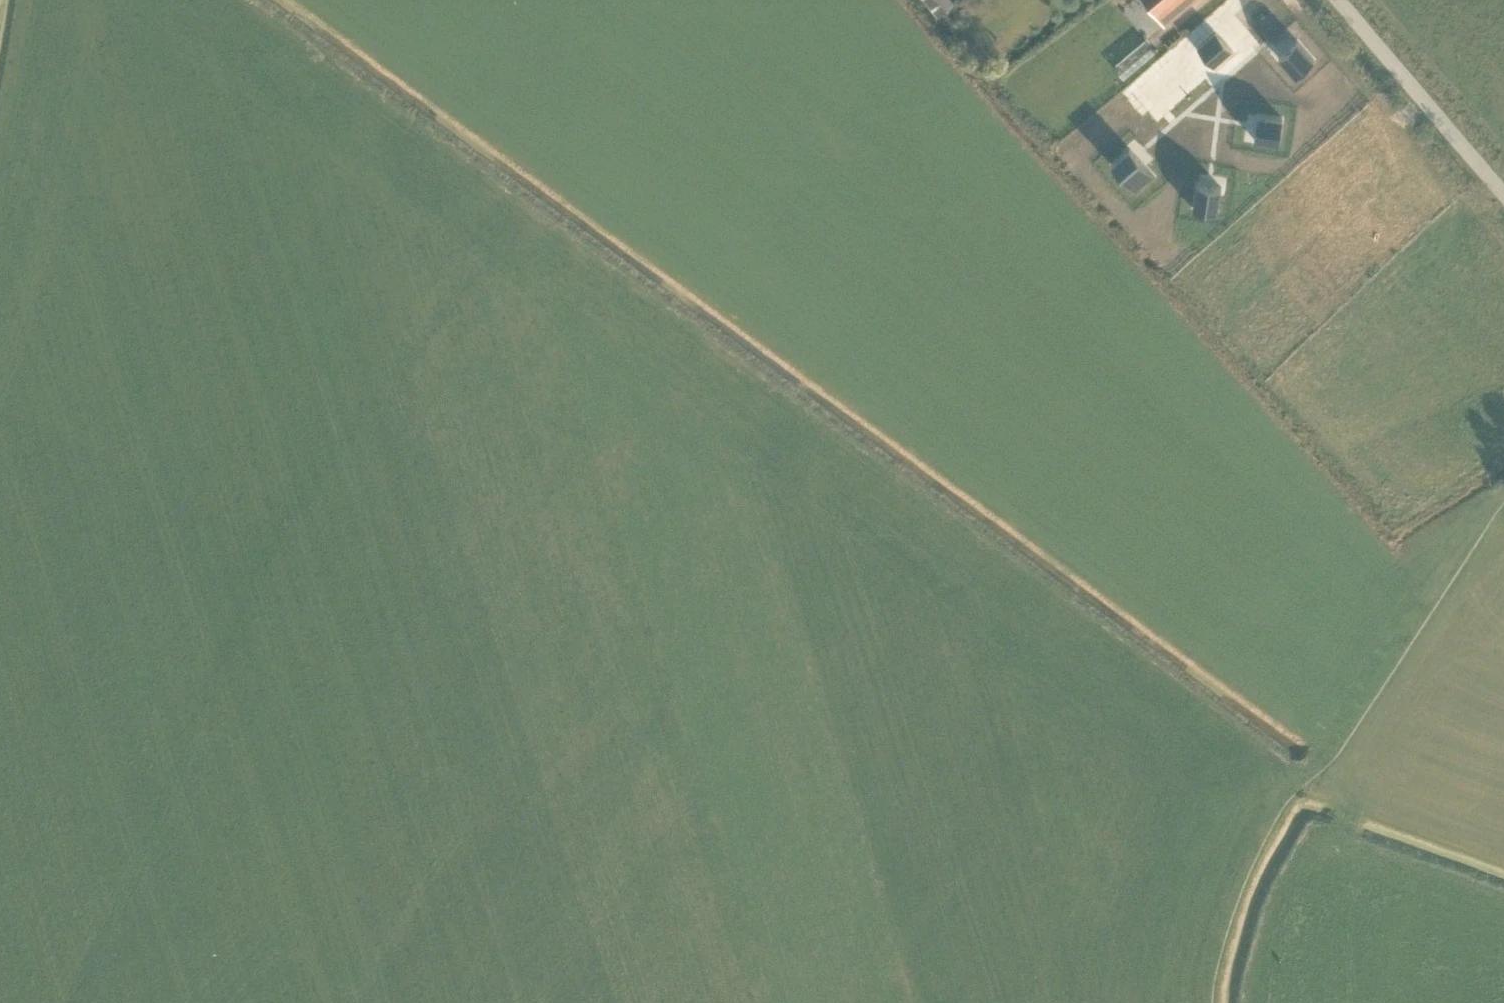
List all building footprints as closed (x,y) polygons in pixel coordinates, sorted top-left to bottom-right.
[(938,14),(955,0),(954,0),(927,0),(938,14)] [(1165,22),(1191,0),(1146,0),(1165,22)] [(1224,39),(1216,30),(1207,38),(1215,48),(1224,39)] [(1215,48),(1207,38),(1198,46),(1206,56),(1215,48)] [(1298,38),(1297,38),(1279,54),(1285,61),(1296,73),(1315,57),(1298,38)] [(1233,49),(1224,39),(1215,48),(1223,57),(1233,49)] [(1223,57),(1215,48),(1206,56),(1214,65),(1223,57)] [(1283,116),(1258,112),(1258,113),(1254,137),(1263,138),(1279,141),(1283,116)] [(1155,174),(1146,164),(1131,146),(1124,152),(1112,162),(1136,191),(1155,174)] [(1218,210),(1221,194),(1222,185),(1198,181),(1197,181),(1193,206),(1218,210)]
